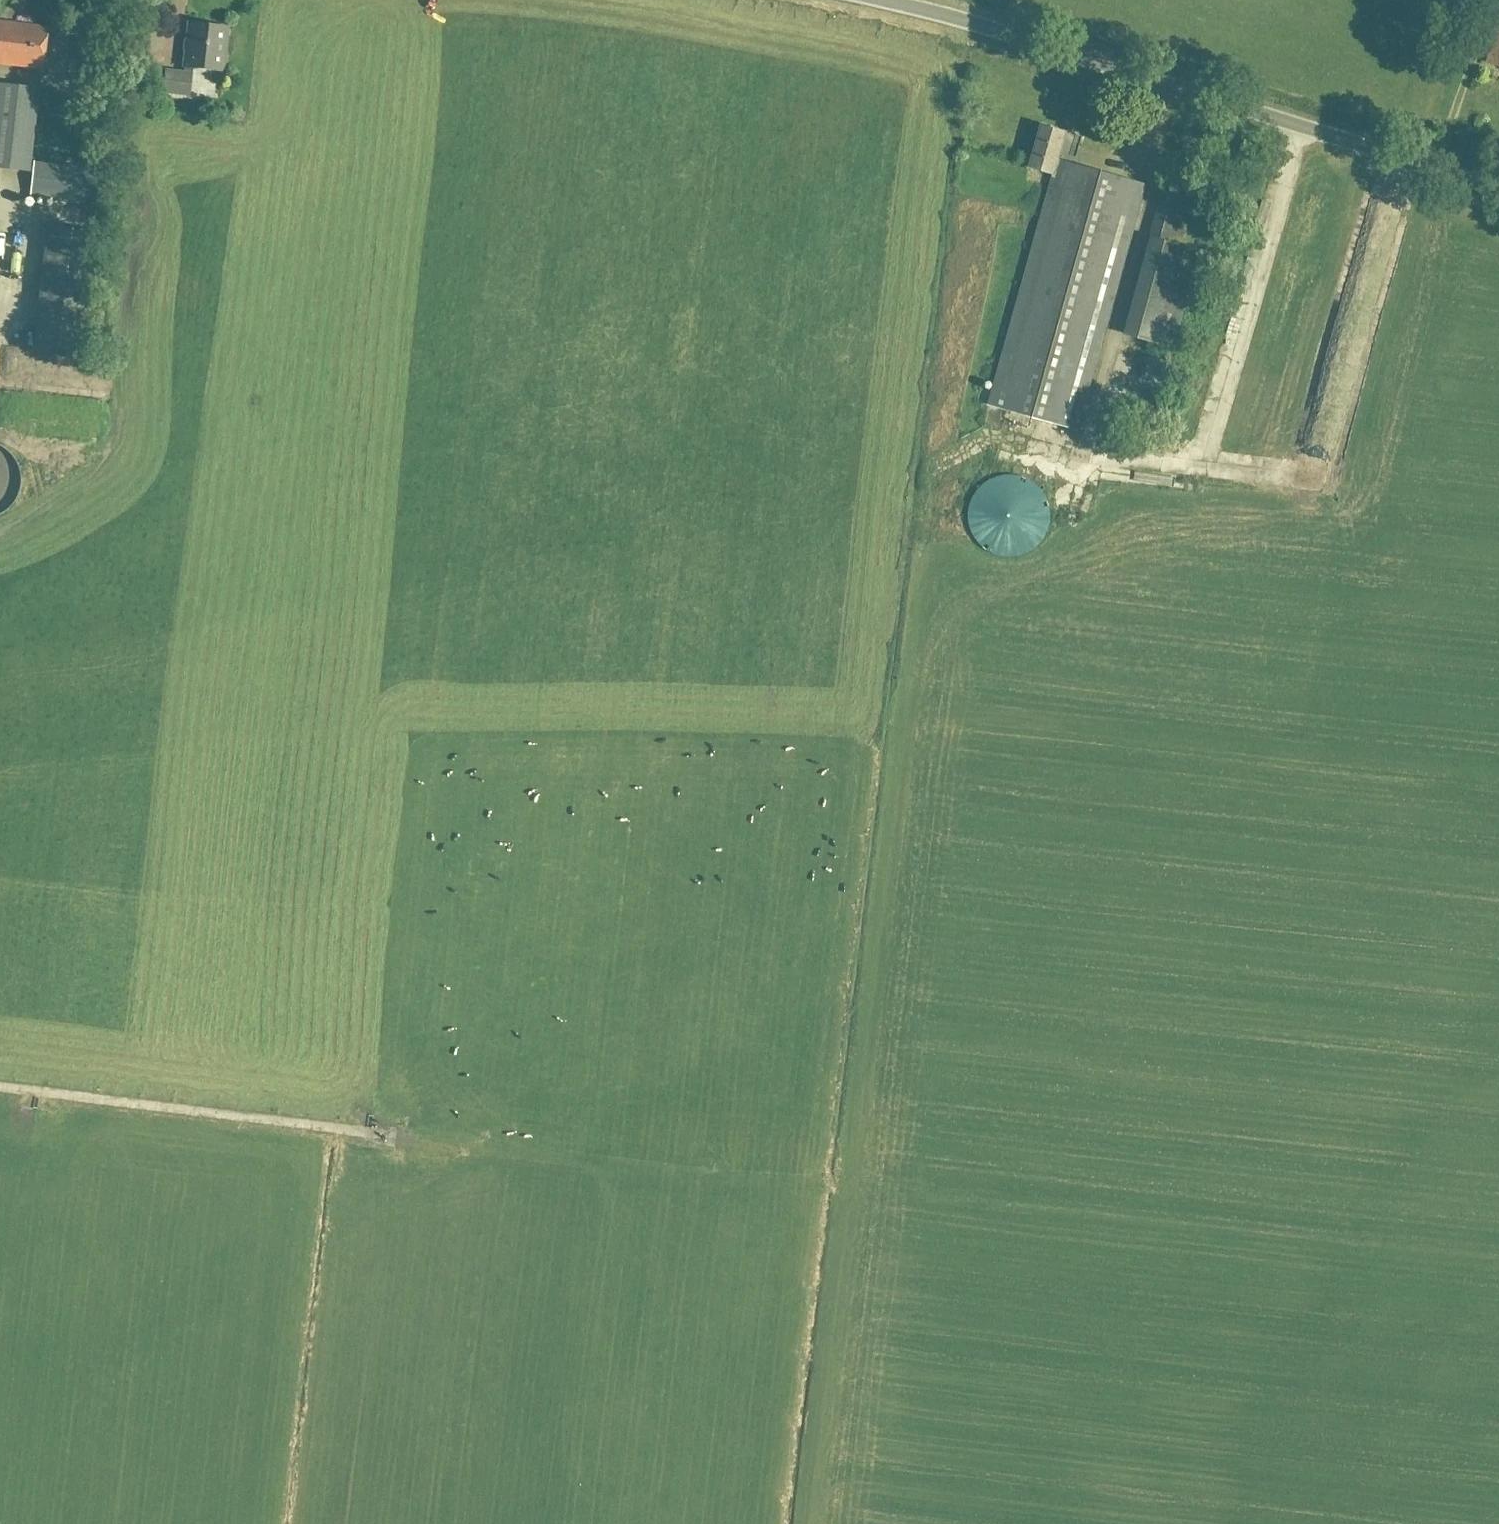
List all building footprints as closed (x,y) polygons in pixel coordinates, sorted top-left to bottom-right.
[(0,21),(0,63),(43,68),(48,26),(0,21)] [(185,72),(166,70),(163,91),(189,94),(192,67),(223,71),(228,27),(190,22),(185,66),(186,66),(185,72)] [(1498,66),(1498,28),(1487,61),(1498,66)] [(25,169),(34,87),(0,83),(0,166),(25,169)] [(1054,173),(989,403),(1078,428),(1146,184),(1076,164),(1075,167),(1058,162),(1067,132),(1043,125),(1031,167),(1054,173)] [(96,169),(35,163),(31,195),(93,202),(96,169)] [(1229,183),(1226,193),(1232,195),(1235,185),(1229,183)] [(1148,237),(1181,245),(1193,199),(1161,190),(1148,237)] [(86,228),(47,225),(36,345),(75,349),(86,228)] [(9,507),(19,492),(21,478),(18,463),(8,449),(0,445),(0,511),(9,507)] [(974,534),(976,539),(980,543),(986,549),(992,552),(998,555),(1008,556),(1021,555),(1032,550),(1040,544),(1046,535),(1051,525),(1051,513),(1049,500),(1044,491),(1038,485),(1030,479),(1023,476),(1009,474),(994,477),(985,483),(978,489),(974,495),(971,502),(969,511),(969,519),(971,528),(974,534)]
